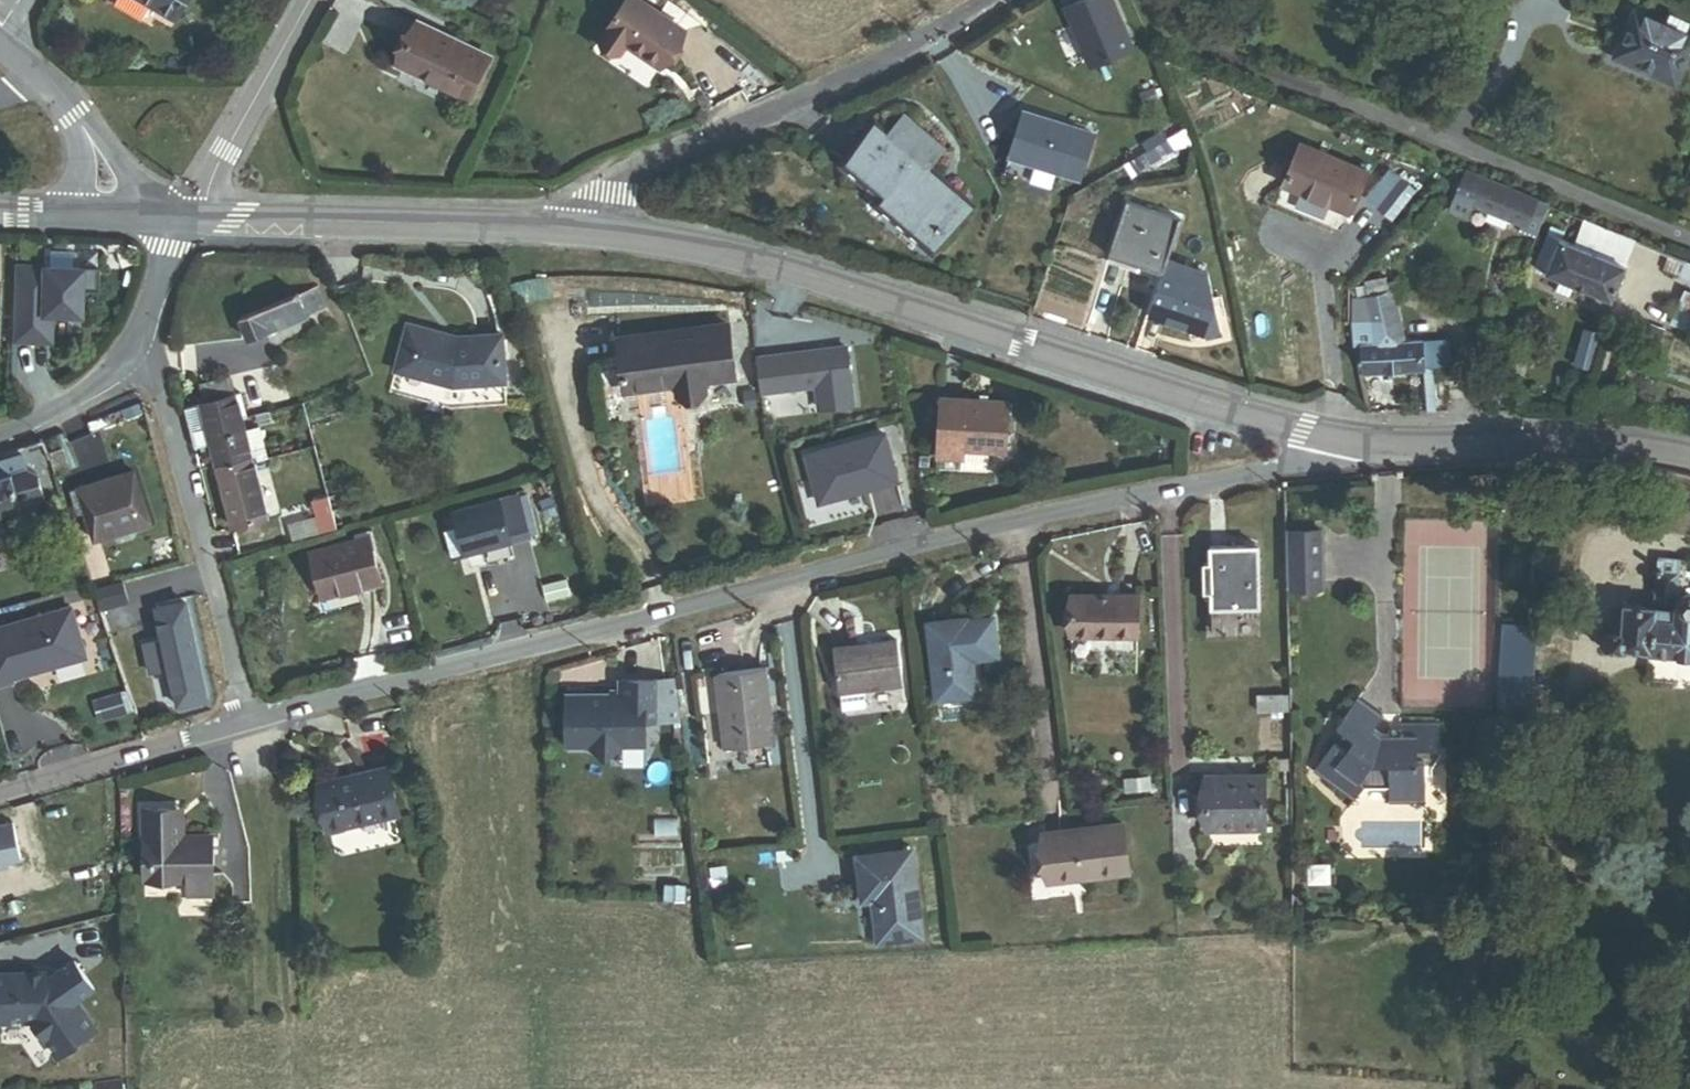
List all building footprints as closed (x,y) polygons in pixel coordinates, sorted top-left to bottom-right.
[(175,21),(187,0),(140,0),(175,21)] [(683,31),(637,0),(628,0),(600,42),(620,55),(626,46),(659,68),(683,31)] [(1110,0),(1087,0),(1065,9),(1091,69),(1132,51),(1110,0)] [(1675,86),(1689,52),(1689,37),(1634,12),(1616,53),(1654,70),(1652,75),(1675,86)] [(469,99),(489,58),(416,24),(397,65),(469,99)] [(514,41),(520,29),(508,24),(502,35),(514,41)] [(1652,75),(1654,70),(1616,53),(1614,59),(1652,75)] [(1023,163),(1080,181),(1094,136),(1024,114),(1009,159),(1023,163)] [(932,250),(970,205),(927,169),(943,150),(904,117),(889,136),(874,153),(863,144),(845,165),(884,198),(878,204),(932,250)] [(874,153),(889,136),(877,126),(863,144),(874,153)] [(1181,149),(1192,143),(1186,129),(1173,136),(1181,149)] [(1150,158),(1153,162),(1174,150),(1168,139),(1147,152),(1150,158)] [(1284,187),(1349,214),(1366,173),(1301,145),(1284,187)] [(1138,165),(1150,158),(1147,152),(1134,159),(1138,165)] [(1019,177),(1023,163),(1009,159),(1005,173),(1019,177)] [(1119,186),(1142,172),(1138,165),(1134,159),(1112,172),(1119,186)] [(1364,201),(1377,211),(1400,182),(1387,172),(1364,201)] [(1524,225),(1534,201),(1464,172),(1455,196),(1455,197),(1470,203),(1489,210),(1509,219),(1524,225)] [(1377,211),(1390,222),(1414,192),(1401,181),(1400,182),(1377,211)] [(1465,216),(1470,203),(1455,197),(1450,210),(1465,216)] [(1537,235),(1548,207),(1534,201),(1524,225),(1522,229),(1537,235)] [(1162,274),(1166,262),(1179,221),(1127,204),(1109,257),(1162,274)] [(1505,229),(1509,219),(1489,210),(1484,221),(1505,229)] [(1575,285),(1612,300),(1635,243),(1587,223),(1577,247),(1561,240),(1548,235),(1534,269),(1560,279),(1575,285)] [(1548,235),(1561,240),(1565,233),(1552,227),(1548,235)] [(1679,276),(1685,263),(1669,256),(1660,279),(1675,285),(1679,276)] [(1206,337),(1221,333),(1208,276),(1166,262),(1162,274),(1148,318),(1164,323),(1165,318),(1187,326),(1203,323),(1206,337)] [(1685,263),(1679,276),(1689,280),(1689,265),(1685,263)] [(82,316),(83,291),(99,291),(100,269),(15,267),(13,341),(51,343),(52,315),(82,316)] [(1388,294),(1384,278),(1365,282),(1366,285),(1357,287),(1355,324),(1359,322),(1360,301),(1388,294)] [(1556,289),(1571,295),(1575,285),(1560,279),(1556,289)] [(239,320),(248,341),(307,317),(307,316),(326,308),(318,288),(239,320)] [(1683,290),(1670,324),(1689,333),(1689,293),(1683,290)] [(1381,344),(1403,343),(1392,294),(1388,294),(1360,301),(1359,322),(1375,320),(1381,344)] [(1164,323),(1206,337),(1203,323),(1187,326),(1165,318),(1164,323)] [(1424,372),(1424,370),(1422,342),(1403,343),(1381,344),(1375,320),(1359,322),(1360,352),(1362,374),(1382,373),(1392,373),(1424,372)] [(506,383),(503,334),(456,338),(408,324),(395,370),(453,386),(506,383)] [(705,382),(733,379),(727,326),(618,339),(623,389),(675,383),(677,396),(707,393),(705,382)] [(758,361),(763,390),(816,387),(820,410),(840,410),(856,406),(848,347),(758,361)] [(1426,412),(1434,412),(1432,369),(1424,370),(1424,372),(1426,412)] [(205,404),(234,396),(230,379),(201,387),(205,404)] [(215,466),(250,456),(244,432),(241,420),(247,419),(240,394),(234,396),(205,404),(184,410),(192,440),(194,449),(209,445),(211,452),(202,455),(204,462),(214,460),(215,466)] [(989,452),(1005,453),(1008,402),(985,401),(977,400),(941,398),(938,457),(961,458),(961,451),(989,452)] [(259,427),(272,424),(269,413),(256,416),(259,427)] [(265,452),(258,428),(244,432),(250,456),(255,455),(265,452)] [(810,458),(822,506),(900,483),(889,436),(810,458)] [(55,475),(68,472),(61,450),(48,454),(55,475)] [(960,470),(988,471),(989,452),(961,451),(961,458),(960,470)] [(257,461),(266,459),(265,452),(255,455),(257,461)] [(232,528),(267,519),(250,456),(215,466),(232,528)] [(45,499),(38,474),(27,468),(23,457),(0,464),(0,512),(45,499)] [(960,470),(961,458),(938,457),(938,469),(960,470)] [(95,542),(149,525),(132,472),(69,492),(76,512),(84,509),(95,542)] [(465,555),(529,537),(529,536),(519,498),(518,496),(454,514),(458,529),(465,553),(465,555)] [(538,534),(527,496),(519,498),(529,536),(538,534)] [(280,511),(285,529),(333,516),(328,498),(280,511)] [(547,519),(558,515),(551,498),(540,502),(547,519)] [(289,542),(337,529),(333,516),(285,529),(289,542)] [(1501,625),(1531,627),(1538,527),(1508,525),(1501,625)] [(465,553),(458,529),(445,533),(452,557),(465,553)] [(1322,587),(1321,530),(1285,530),(1286,588),(1322,587)] [(359,550),(372,547),(368,533),(356,536),(357,541),(359,550)] [(381,583),(372,547),(359,550),(357,541),(311,554),(323,598),(381,583)] [(1212,609),(1258,608),(1257,549),(1212,550),(1212,566),(1212,592),(1212,609)] [(1673,604),(1676,604),(1681,560),(1658,558),(1653,608),(1656,608),(1655,619),(1671,621),(1673,604)] [(644,594),(667,587),(665,579),(642,586),(644,594)] [(1072,635),(1138,637),(1138,596),(1073,596),(1072,635)] [(1685,596),(1680,600),(1680,605),(1676,604),(1673,604),(1671,621),(1655,619),(1656,608),(1653,608),(1624,605),(1622,634),(1605,633),(1604,649),(1621,651),(1621,649),(1649,651),(1649,654),(1689,658),(1689,596),(1685,596)] [(177,706),(207,700),(186,605),(156,611),(177,706)] [(88,661),(71,611),(0,629),(0,686),(88,661)] [(1255,629),(1256,614),(1244,613),(1243,629),(1255,629)] [(936,700),(974,696),(971,661),(997,658),(993,619),(967,622),(966,620),(927,624),(936,700)] [(1495,724),(1524,726),(1531,627),(1501,625),(1495,724)] [(865,690),(902,686),(897,642),(834,649),(839,693),(842,693),(865,690)] [(725,749),(772,744),(765,670),(717,674),(725,749)] [(644,746),(644,720),(658,720),(658,683),(621,682),(621,692),(621,696),(610,696),(567,696),(567,745),(589,746),(605,755),(621,746),(644,746)] [(867,707),(865,690),(842,693),(844,709),(867,707)] [(1259,712),(1288,711),(1288,696),(1259,696),(1259,712)] [(1425,764),(1417,763),(1417,751),(1440,751),(1439,725),(1401,725),(1401,730),(1401,735),(1389,735),(1383,736),(1374,729),(1382,719),(1356,700),(1337,727),(1353,740),(1344,751),(1334,744),(1313,773),(1353,802),(1365,787),(1389,788),(1389,802),(1425,802),(1425,771),(1425,764)] [(1431,771),(1440,758),(1440,751),(1417,751),(1417,763),(1425,764),(1425,771),(1431,771)] [(1290,769),(1290,757),(1277,757),(1277,769),(1290,769)] [(400,814),(389,768),(320,785),(331,831),(400,814)] [(1205,829),(1263,829),(1263,777),(1205,777),(1205,829)] [(1146,799),(1143,779),(1130,781),(1133,800),(1146,799)] [(213,894),(211,837),(185,838),(184,809),(144,810),(146,881),(188,880),(188,894),(213,894)] [(927,832),(925,818),(907,820),(909,835),(927,832)] [(20,860),(13,824),(0,827),(0,865),(20,860)] [(1047,882),(1129,873),(1123,825),(1042,835),(1047,882)] [(879,941),(921,936),(911,852),(858,858),(862,894),(873,892),(882,891),(883,903),(874,904),(879,941)] [(874,904),(883,903),(882,891),(873,892),(874,899),(874,904)] [(60,1060),(105,1031),(82,1006),(97,987),(73,961),(48,979),(0,973),(0,1025),(41,1017),(60,1060)]
